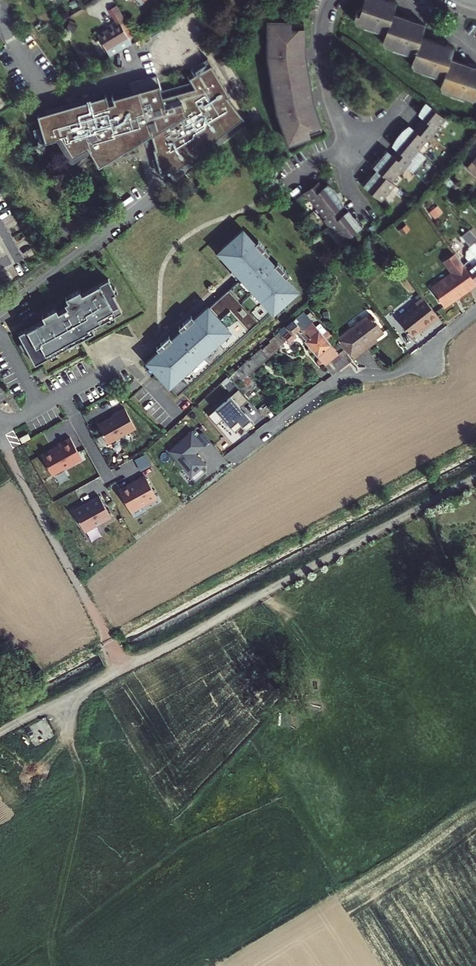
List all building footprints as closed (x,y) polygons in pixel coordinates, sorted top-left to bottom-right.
[(470,62),(470,60),(465,59),(463,60),(446,55),(450,43),(443,40),(442,38),(437,37),(435,37),(418,32),(421,22),(413,19),(412,17),(405,15),(403,16),(390,12),(394,2),(388,0),(362,0),(359,8),(355,9),(351,19),(353,22),(360,25),(361,27),(374,31),(376,30),(382,32),(379,40),(381,43),(388,46),(389,48),(402,52),(404,51),(411,53),(408,61),(411,65),(417,67),(418,70),(431,74),(434,73),(439,75),(437,83),(439,87),(445,89),(446,90),(459,95),(462,94),(469,96),(473,94),(475,85),(474,81),(475,74),(475,64),(470,62)] [(124,19),(115,5),(111,7),(119,22),(124,19)] [(118,23),(119,22),(111,7),(107,9),(116,24),(96,35),(108,57),(130,44),(118,23)] [(301,24),(266,23),(266,57),(274,109),(286,143),(319,131),(308,100),(306,101),(305,95),(308,94),(302,63),(300,63),(299,57),(301,57),(301,24)] [(108,57),(96,35),(89,39),(101,61),(108,57)] [(68,115),(45,122),(54,147),(67,143),(74,157),(87,151),(98,175),(135,156),(134,149),(150,146),(154,168),(174,165),(177,169),(241,119),(226,100),(228,98),(207,63),(195,70),(197,74),(186,80),(189,84),(159,94),(154,79),(126,88),(129,97),(106,105),(105,102),(96,105),(94,100),(74,107),(73,103),(65,106),(68,115)] [(435,113),(423,103),(422,104),(430,111),(435,113)] [(415,114),(419,118),(422,120),(417,126),(413,131),(410,129),(406,125),(403,127),(400,130),(398,132),(396,135),(394,137),(392,140),(390,142),(389,145),(393,149),(396,151),(392,157),(387,163),(379,156),(370,167),(374,170),(381,176),(377,181),(369,175),(360,187),(379,202),(392,185),(389,183),(398,172),(400,174),(405,168),(410,162),(407,160),(415,151),(424,140),(427,142),(431,137),(436,131),(434,129),(442,119),(435,113),(430,111),(422,104),(419,107),(415,114)] [(379,156),(387,163),(392,157),(388,154),(384,150),(379,156)] [(464,169),(475,179),(475,155),(464,169)] [(381,176),(374,170),(369,175),(377,181),(381,176)] [(305,200),(307,199),(315,209),(323,220),(321,221),(325,227),(330,232),(332,231),(340,242),(359,228),(350,217),(343,222),(339,216),(334,211),(337,208),(342,205),(338,198),(334,194),(332,191),(325,184),(321,188),(318,190),(313,184),(300,194),(305,200)] [(346,211),(342,214),(339,216),(343,222),(350,217),(346,211)] [(403,225),(397,229),(402,235),(407,230),(403,225)] [(474,239),(475,237),(475,236),(470,228),(467,231),(474,239)] [(145,361),(175,396),(273,311),(275,313),(298,294),(286,279),(282,275),(285,273),(278,264),(275,267),(263,253),(266,251),(259,242),(256,245),(243,231),(221,251),(231,262),(229,265),(234,271),(239,277),(241,280),(209,308),(208,307),(193,319),(191,316),(182,323),(185,326),(145,361)] [(474,239),(467,231),(465,232),(475,245),(475,237),(474,239)] [(465,232),(458,237),(475,256),(475,257),(475,245),(465,232)] [(475,283),(465,270),(453,253),(442,261),(451,273),(429,289),(442,307),(475,283)] [(465,270),(475,282),(475,261),(465,270)] [(234,271),(231,273),(236,279),(239,277),(234,271)] [(46,319),(16,336),(33,366),(67,347),(74,343),(77,341),(75,337),(88,330),(103,322),(111,317),(120,312),(112,300),(108,292),(111,290),(105,280),(79,295),(77,291),(67,296),(69,300),(65,303),(67,307),(56,313),(53,309),(43,315),(46,319)] [(108,292),(112,300),(117,297),(112,289),(111,290),(108,292)] [(412,305),(394,319),(407,336),(422,324),(423,326),(435,316),(419,297),(411,303),(412,305)] [(336,354),(324,339),(326,337),(325,335),(322,337),(305,315),(260,352),(265,359),(275,350),(274,349),(296,330),(304,339),(303,340),(316,358),(316,360),(318,363),(321,363),(322,365),(323,364),(332,375),(349,361),(340,350),(336,354)] [(367,316),(335,341),(350,361),(362,351),(360,349),(372,339),(380,333),(367,316)] [(103,322),(105,326),(113,322),(111,317),(103,322)] [(75,337),(77,341),(90,334),(88,330),(75,337)] [(374,342),(372,339),(360,349),(362,351),(374,342)] [(246,402),(237,391),(206,417),(215,426),(222,420),(233,433),(240,427),(245,433),(253,426),(243,414),(241,416),(237,411),(239,409),(246,402)] [(105,421),(96,426),(107,445),(134,429),(123,409),(111,416),(112,419),(107,421),(105,421)] [(190,432),(168,452),(190,477),(204,465),(196,456),(195,457),(193,454),(194,453),(202,446),(190,432)] [(18,439),(21,444),(29,439),(26,434),(18,439)] [(50,451),(39,457),(51,477),(80,460),(69,439),(56,446),(57,449),(52,451),(50,451)] [(130,484),(118,491),(133,518),(147,510),(143,504),(156,497),(145,478),(131,486),(130,484)] [(82,506),(72,512),(84,532),(110,518),(98,497),(88,503),(88,504),(83,507),(82,506)]
